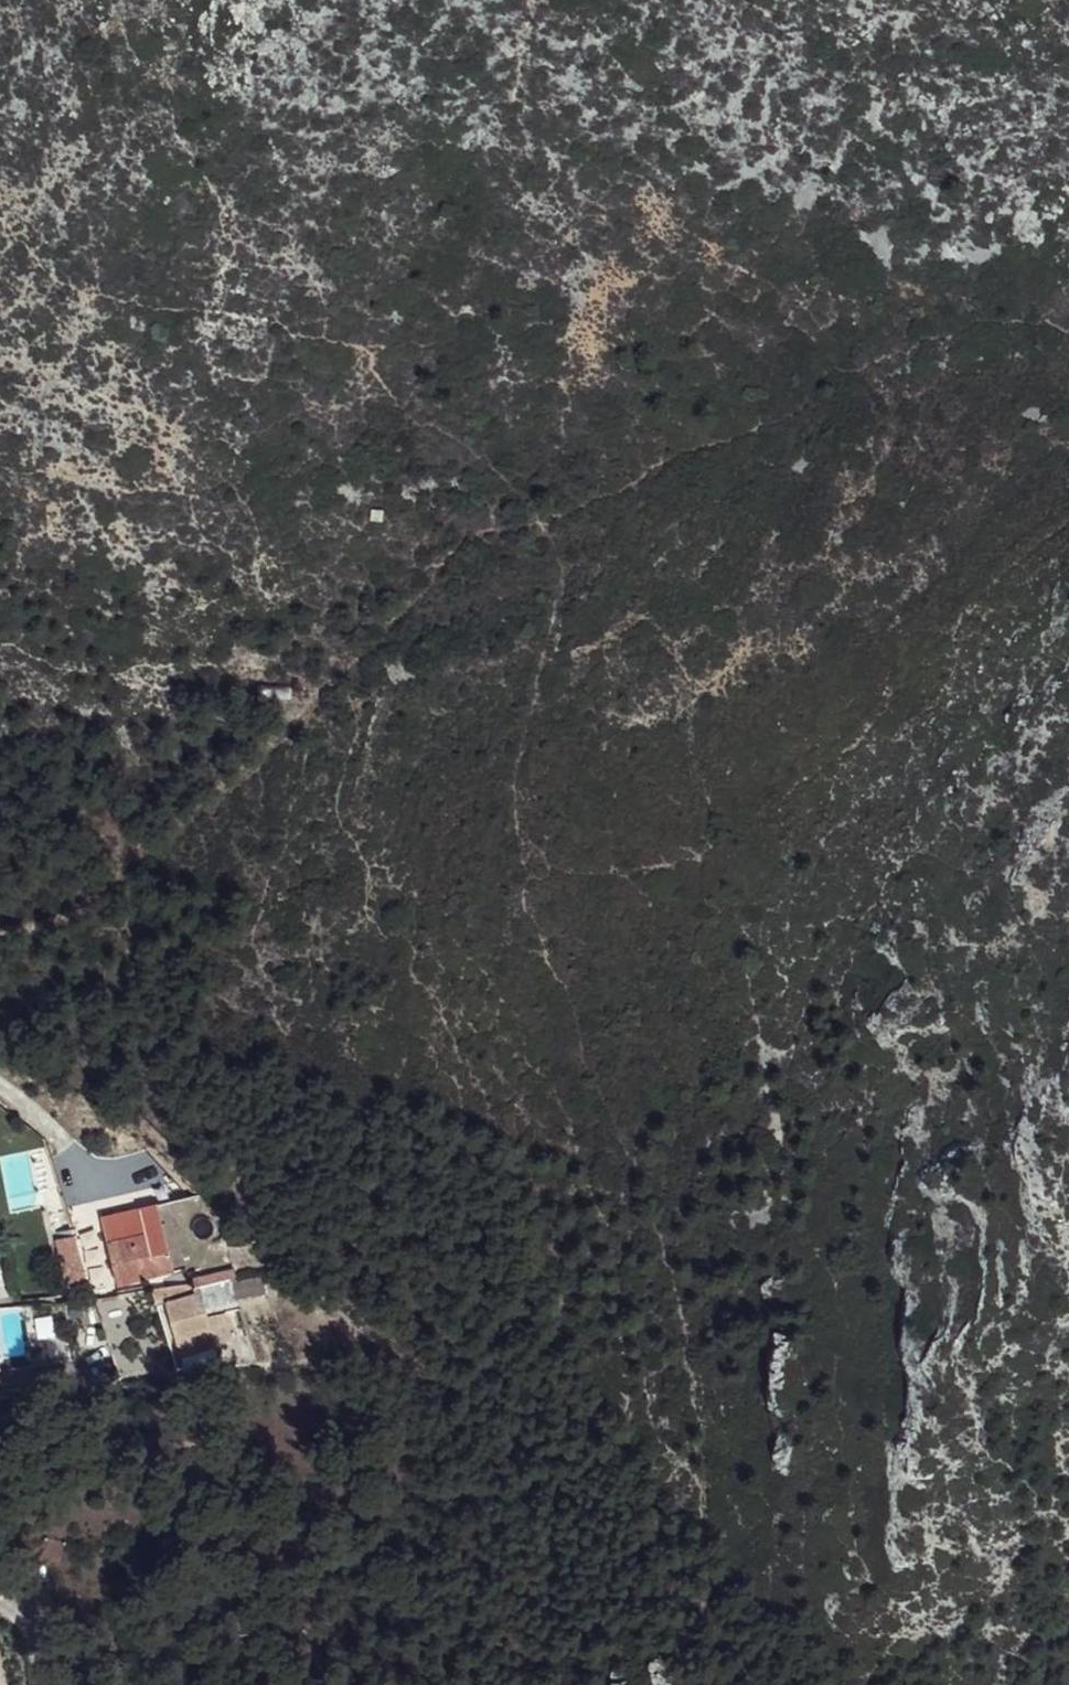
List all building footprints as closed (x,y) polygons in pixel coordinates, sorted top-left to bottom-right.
[(169,1202),(101,1217),(117,1284),(186,1268),(169,1202)] [(76,1234),(66,1236),(69,1248),(79,1246),(76,1234)] [(66,1236),(55,1239),(64,1280),(86,1275),(79,1246),(69,1248),(66,1236)] [(193,1278),(194,1285),(199,1285),(231,1281),(228,1270),(193,1278)] [(266,1294),(259,1277),(231,1281),(199,1285),(199,1286),(205,1307),(266,1294)] [(193,1285),(152,1291),(157,1305),(166,1303),(180,1355),(181,1355),(214,1345),(233,1339),(225,1313),(207,1316),(205,1307),(199,1286),(193,1287),(193,1285)] [(117,1290),(118,1296),(146,1292),(145,1286),(117,1290)] [(214,1345),(181,1355),(185,1369),(219,1361),(214,1345)]
